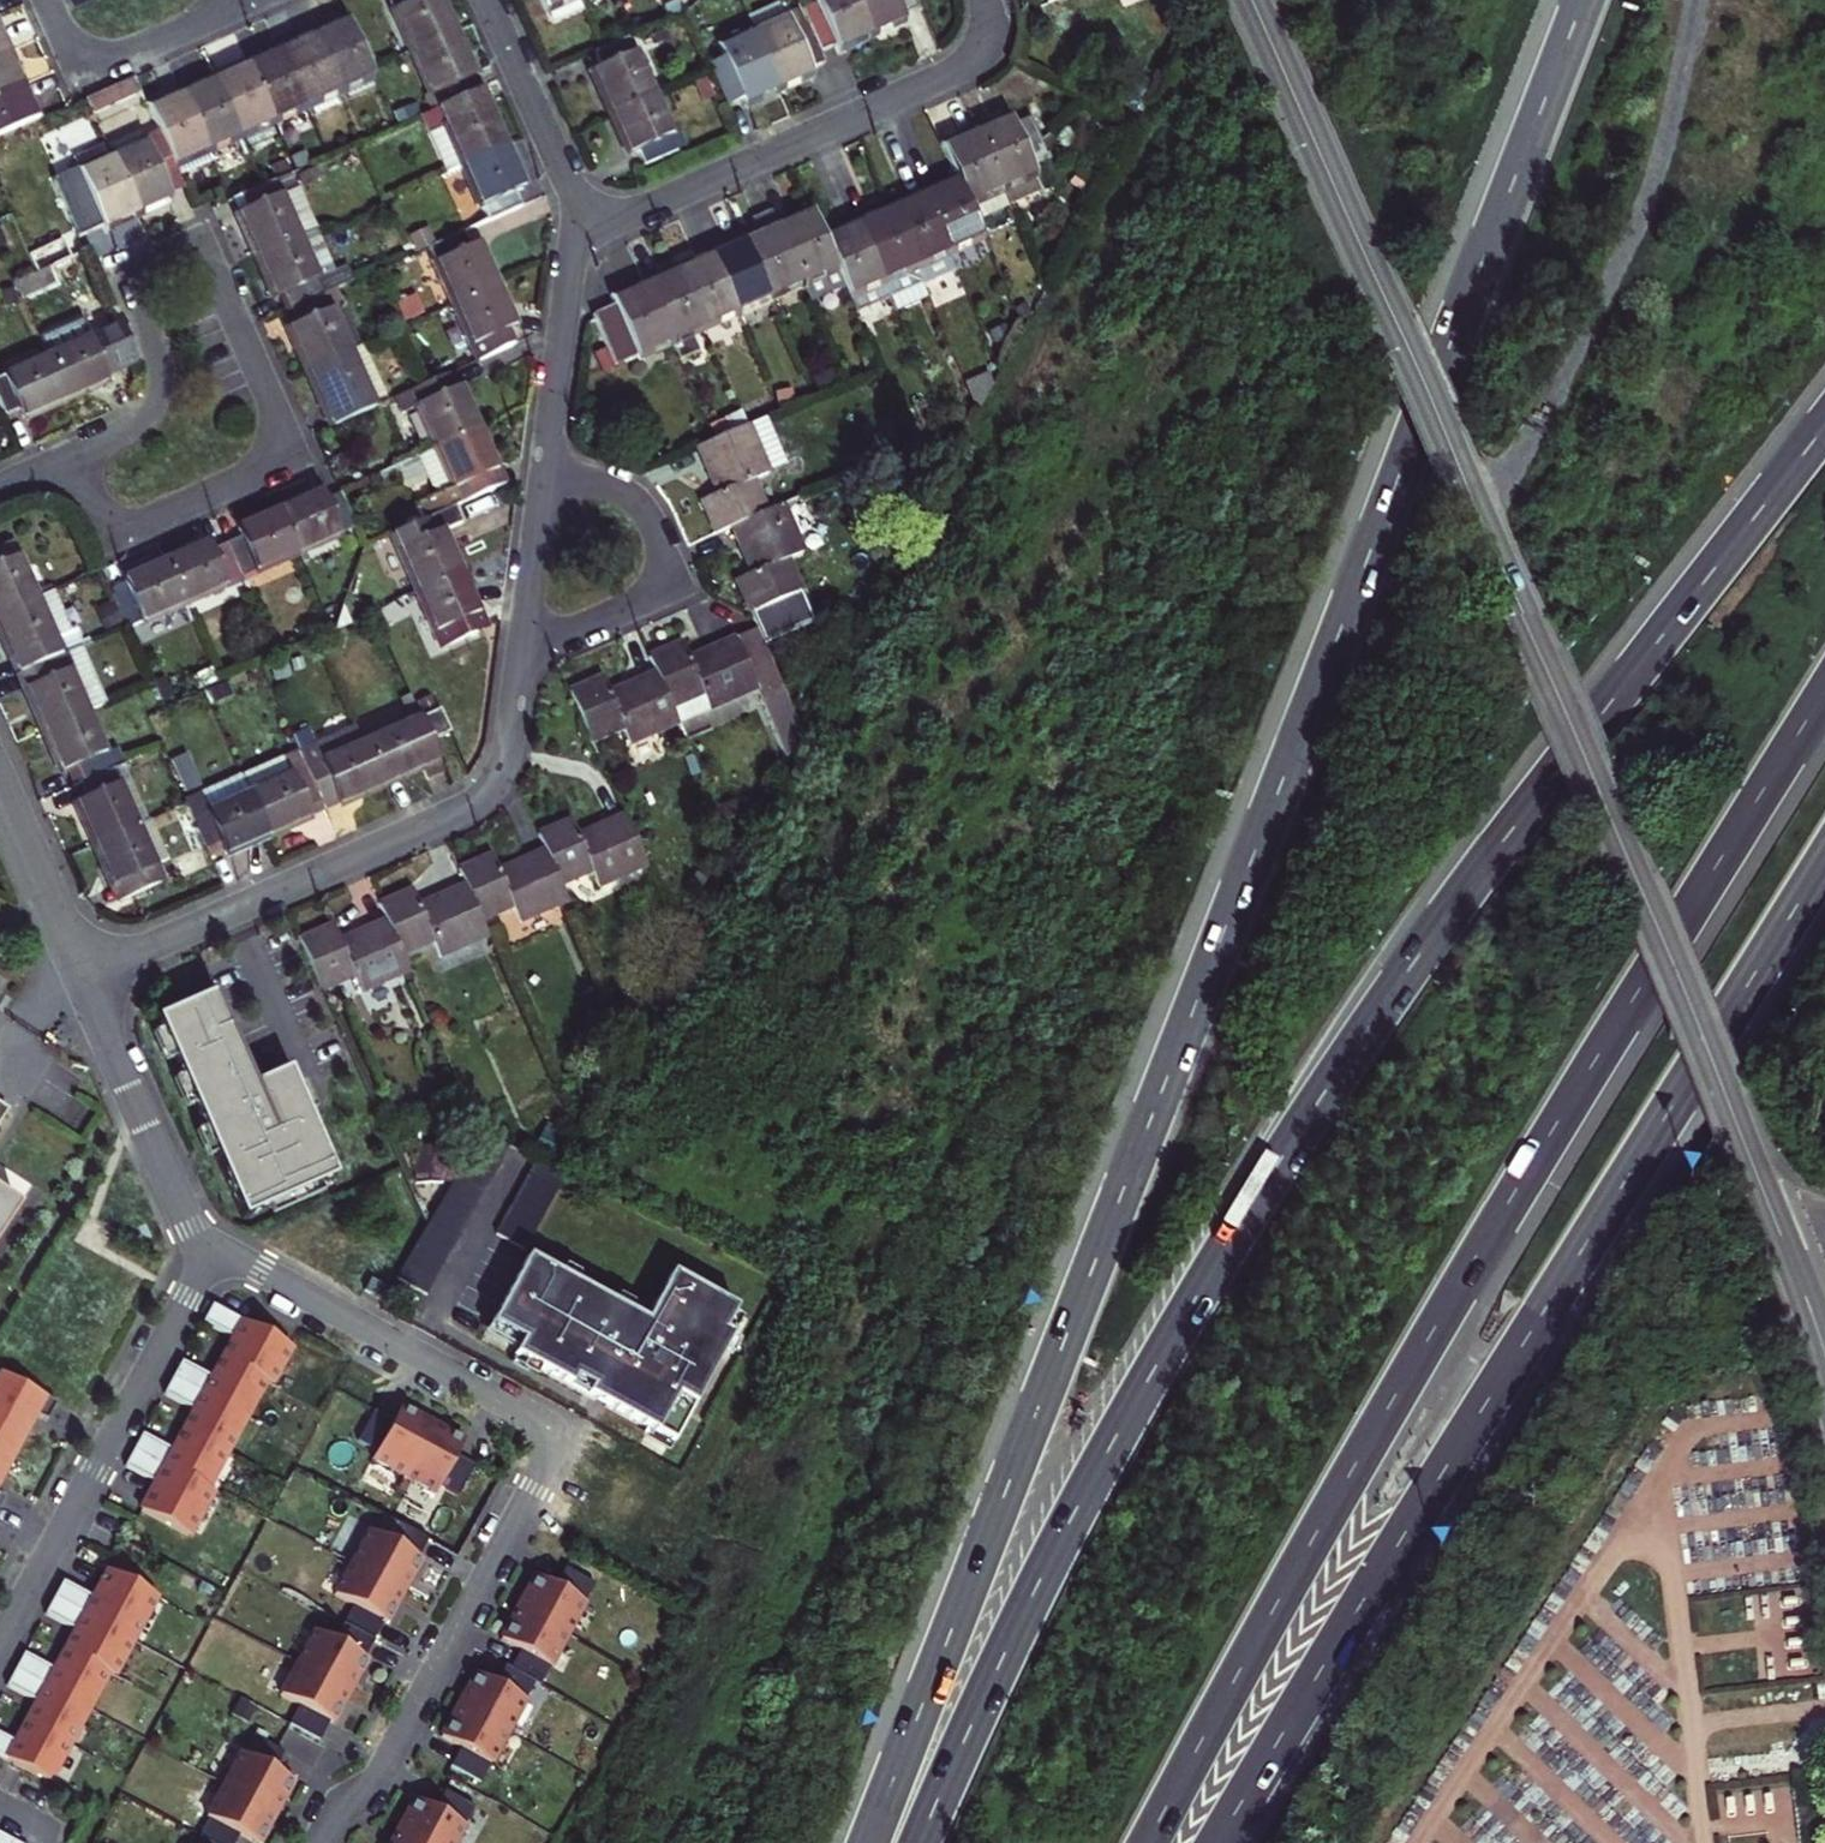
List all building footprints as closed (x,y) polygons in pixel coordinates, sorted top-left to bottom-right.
[(455,33),(445,12),(440,0),(390,0),(412,51),(455,33)] [(545,10),(545,9),(551,22),(585,8),(581,0),(540,0),(545,10)] [(682,0),(675,0),(665,5),(670,16),(686,9),(682,0)] [(854,0),(815,0),(817,4),(800,11),(819,53),(835,45),(837,50),(853,43),(870,35),(854,0)] [(870,35),(887,28),(904,20),(901,15),(915,9),(912,0),(854,0),(870,35)] [(819,53),(800,11),(799,8),(753,29),(777,87),(794,80),(811,72),(809,68),(823,61),(819,53)] [(374,83),(369,70),(344,13),(327,21),(311,29),(341,98),(374,83)] [(0,25),(0,56),(11,50),(4,34),(0,25)] [(308,113),(341,98),(311,29),(294,36),(277,43),(305,105),(308,113)] [(761,95),(777,87),(753,29),(719,44),(724,56),(708,64),(710,68),(727,106),(742,98),(744,102),(761,95)] [(425,98),(430,110),(479,89),(467,61),(455,33),(412,51),(431,95),(425,98)] [(611,114),(652,94),(633,52),(634,51),(628,38),(603,49),(594,53),(600,66),(591,70),(601,92),(611,114)] [(305,105),(277,43),(261,51),(245,59),(272,120),(305,105)] [(11,50),(0,56),(0,95),(26,84),(18,67),(11,50)] [(212,74),(239,134),(272,120),(245,59),(229,66),(212,74)] [(206,150),(239,134),(212,74),(196,81),(179,88),(193,119),(206,150)] [(134,78),(86,99),(92,115),(141,93),(134,78)] [(26,84),(0,95),(0,136),(41,118),(33,101),(26,84)] [(158,132),(173,165),(206,150),(193,119),(179,88),(163,96),(146,104),(158,132)] [(462,165),(504,147),(491,118),(479,89),(430,110),(420,115),(445,172),(462,165)] [(652,94),(611,114),(621,135),(630,156),(638,153),(644,166),(687,147),(679,132),(671,135),(652,94)] [(397,123),(419,114),(414,103),(392,112),(397,123)] [(1042,190),(1028,159),(1045,151),(1030,116),(1014,124),(1008,113),(991,121),(974,128),(1009,206),(1042,190)] [(958,136),(941,144),(956,176),(975,221),(1009,206),(974,128),(958,136)] [(109,153),(137,218),(154,210),(171,202),(169,198),(184,191),(173,165),(158,132),(109,153)] [(325,152),(321,144),(291,158),(294,165),(325,152)] [(137,218),(109,153),(106,155),(102,145),(72,158),(76,167),(61,174),(70,194),(88,235),(96,232),(103,228),(105,232),(137,218)] [(519,206),(513,192),(522,188),(513,168),(504,147),(462,165),(488,220),(519,206)] [(323,178),(318,166),(296,177),(302,189),(323,178)] [(939,184),(923,191),(950,253),(983,238),(975,221),(956,176),(939,184)] [(261,185),(239,195),(246,210),(237,214),(247,234),(256,255),(313,230),(295,190),(284,195),(277,179),(261,185)] [(950,253),(923,191),(907,198),(890,206),(917,267),(925,285),(958,271),(956,266),(950,253)] [(917,267),(890,206),(873,213),(857,221),(891,299),(924,284),(917,267)] [(811,302),(845,288),(822,235),(810,208),(793,215),(776,223),(804,284),(811,302)] [(771,299),(804,284),(776,223),(771,210),(760,215),(750,219),(756,232),(744,237),(771,299)] [(891,299),(857,221),(839,228),(822,235),(845,288),(857,314),(891,299)] [(436,243),(428,227),(409,237),(416,252),(429,247),(436,243)] [(323,294),(316,278),(335,270),(316,229),(313,230),(256,255),(265,276),(275,298),(284,294),(290,308),(323,294)] [(455,304),(496,285),(487,264),(478,244),(470,248),(462,232),(436,243),(429,247),(454,304),(455,304)] [(727,245),(711,252),(738,314),(771,299),(744,237),(727,245)] [(960,264),(958,259),(987,247),(983,238),(950,253),(956,266),(960,264)] [(1052,267),(1059,254),(1049,247),(1040,259),(1052,267)] [(738,314),(711,252),(694,260),(677,267),(705,329),(738,314)] [(316,278),(323,294),(335,288),(347,283),(340,267),(335,270),(316,278)] [(705,329),(677,267),(661,274),(645,282),(671,342),(671,343),(679,359),(698,351),(691,335),(705,329)] [(21,300),(54,285),(47,268),(37,273),(14,283),(21,300)] [(671,342),(645,282),(628,289),(611,297),(614,306),(592,315),(607,347),(615,366),(671,342)] [(496,285),(455,304),(479,360),(512,345),(506,331),(515,327),(505,306),(496,285)] [(307,368),(316,364),(361,346),(335,288),(323,294),(290,308),(290,309),(297,324),(289,328),(298,348),(307,368)] [(1024,297),(1013,301),(1018,311),(1028,306),(1024,297)] [(46,358),(65,400),(85,391),(106,382),(101,373),(116,367),(115,364),(103,337),(101,333),(46,358)] [(115,364),(122,361),(110,334),(103,337),(115,364)] [(998,353),(1009,348),(1005,340),(994,344),(998,353)] [(341,421),(386,401),(361,346),(316,364),(307,368),(316,390),(326,411),(335,407),(341,421)] [(607,347),(594,353),(603,373),(616,368),(615,366),(607,347)] [(46,358),(0,379),(0,404),(6,416),(18,411),(21,420),(43,410),(65,400),(46,358)] [(426,383),(442,376),(443,376),(439,367),(422,374),(426,383)] [(980,409),(995,383),(989,371),(967,381),(980,409)] [(409,391),(416,408),(434,450),(476,430),(467,410),(458,390),(449,393),(442,376),(426,383),(425,384),(409,391)] [(394,397),(402,414),(416,408),(409,391),(394,397)] [(767,510),(753,480),(787,465),(766,417),(747,425),(714,440),(697,446),(717,492),(700,500),(707,516),(715,533),(731,525),(767,510)] [(476,430),(434,450),(419,457),(435,495),(418,503),(425,520),(431,517),(495,490),(489,475),(494,473),(485,452),(476,430)] [(281,511),(299,553),(355,529),(340,496),(327,502),(324,493),(302,502),(281,511)] [(767,510),(731,525),(741,548),(751,571),(734,579),(749,611),(801,589),(787,558),(802,551),(782,504),(767,510)] [(227,544),(242,578),(299,553),(281,511),(260,520),(240,529),(243,538),(227,544)] [(425,520),(391,534),(416,594),(461,574),(451,553),(441,531),(438,532),(431,517),(425,520)] [(15,558),(9,543),(0,548),(0,615),(34,599),(15,558)] [(242,578),(227,544),(211,551),(207,543),(187,552),(166,561),(185,603),(242,578)] [(185,603),(166,561),(145,570),(124,579),(128,587),(112,595),(126,626),(126,628),(185,603)] [(461,574),(416,594),(441,652),(481,636),(477,626),(473,616),(478,614),(461,574)] [(59,656),(34,599),(0,615),(0,632),(2,638),(11,658),(22,654),(29,670),(59,656)] [(105,633),(123,625),(111,601),(94,610),(105,633)] [(791,756),(806,729),(755,628),(689,656),(682,642),(664,649),(649,656),(656,672),(672,707),(679,722),(710,709),(757,689),(758,691),(791,756)] [(44,731),(84,713),(65,670),(59,656),(29,670),(35,684),(25,689),(35,710),(44,731)] [(153,682),(162,702),(184,692),(175,672),(153,682)] [(569,693),(592,744),(624,729),(632,744),(679,722),(672,707),(656,672),(610,693),(603,677),(586,685),(569,693)] [(214,704),(233,696),(227,683),(208,692),(214,704)] [(439,712),(419,720),(430,744),(449,736),(439,712)] [(84,713),(44,731),(53,750),(61,770),(71,766),(79,783),(109,769),(84,713)] [(362,744),(380,784),(419,768),(422,775),(425,782),(443,774),(430,744),(419,720),(362,744)] [(380,784),(362,744),(354,726),(313,744),(308,731),(291,738),(297,751),(317,799),(332,793),(336,803),(358,793),(380,784)] [(317,799),(297,751),(284,757),(291,775),(248,793),(265,833),(285,825),(305,816),(301,806),(317,799)] [(693,754),(687,757),(695,774),(700,771),(693,754)] [(196,774),(188,755),(173,761),(181,781),(196,774)] [(248,793),(291,775),(284,757),(240,777),(248,793)] [(94,844),(135,826),(115,783),(109,769),(79,783),(85,796),(75,801),(85,823),(94,844)] [(248,793),(240,777),(239,775),(183,799),(185,803),(205,848),(219,841),(223,852),(244,842),(265,833),(248,793)] [(720,803),(725,819),(743,813),(738,797),(720,803)] [(647,865),(624,815),(578,835),(569,818),(553,825),(536,832),(545,852),(559,885),(591,870),(598,886),(647,865)] [(135,826),(94,844),(103,863),(121,904),(161,886),(135,826)] [(559,885),(545,852),(500,872),(492,856),(475,863),(458,871),(465,886),(480,921),(513,907),(520,923),(567,903),(559,885)] [(480,921),(465,886),(419,906),(412,889),(395,897),(379,904),(386,920),(401,956),(432,942),(439,957),(487,937),(480,921)] [(401,956),(386,920),(340,940),(333,924),(316,931),(300,939),(323,991),(354,976),(361,992),(408,971),(401,956)] [(317,1185),(333,1178),(306,1115),(295,1089),(287,1071),(252,1086),(211,991),(209,992),(210,995),(155,1019),(160,1030),(173,1059),(181,1077),(194,1105),(204,1129),(215,1154),(243,1218),(259,1211),(317,1185)] [(165,1062),(173,1059),(160,1030),(152,1034),(165,1062)] [(185,1109),(194,1105),(181,1077),(173,1080),(185,1109)] [(306,1115),(313,1111),(302,1085),(295,1089),(306,1115)] [(11,1110),(0,1103),(0,1128),(11,1110)] [(207,1158),(215,1154),(204,1129),(196,1132),(207,1158)] [(396,1278),(427,1296),(509,1150),(480,1135),(426,1224),(396,1278)] [(535,1163),(496,1234),(524,1250),(565,1178),(535,1163)] [(321,1193),(317,1185),(259,1211),(263,1218),(321,1193)] [(22,1207),(0,1193),(0,1242),(22,1207)] [(673,1444),(725,1351),(732,1338),(733,1336),(723,1330),(725,1327),(733,1313),(736,1308),(671,1273),(644,1323),(635,1318),(621,1310),(572,1283),(558,1275),(526,1258),(490,1323),(520,1340),(516,1348),(513,1354),(515,1355),(529,1363),(647,1429),(673,1444)] [(558,1275),(572,1283),(577,1275),(563,1267),(558,1275)] [(370,1279),(364,1291),(384,1301),(391,1290),(370,1279)] [(635,1318),(640,1310),(626,1302),(621,1310),(635,1318)] [(156,1483),(141,1510),(191,1538),(224,1478),(215,1473),(275,1362),(284,1367),(293,1350),(212,1306),(203,1322),(233,1339),(212,1379),(181,1362),(163,1395),(194,1411),(173,1451),(143,1434),(125,1467),(156,1483)] [(725,1327),(733,1332),(741,1318),(733,1313),(725,1327)] [(490,1323),(485,1331),(516,1348),(520,1340),(490,1323)] [(725,1351),(733,1356),(740,1342),(732,1338),(725,1351)] [(515,1355),(510,1364),(525,1372),(529,1363),(515,1355)] [(0,1373),(0,1485),(38,1416),(47,1421),(56,1404),(0,1373)] [(404,1475),(431,1426),(416,1418),(418,1415),(401,1407),(394,1420),(375,1410),(359,1440),(378,1450),(373,1458),(404,1475)] [(431,1426),(432,1423),(418,1415),(416,1418),(431,1426)] [(432,1423),(431,1426),(446,1434),(448,1432),(432,1423)] [(431,1426),(404,1475),(436,1492),(441,1484),(460,1495),(476,1465),(457,1454),(464,1441),(448,1432),(446,1434),(431,1426)] [(647,1429),(642,1437),(669,1452),(673,1444),(647,1429)] [(381,1515),(370,1534),(387,1543),(398,1524),(381,1515)] [(428,1540),(398,1524),(387,1543),(370,1534),(368,1532),(351,1564),(400,1591),(408,1576),(411,1577),(420,1560),(417,1559),(428,1540)] [(386,1623),(395,1606),(393,1605),(400,1591),(351,1564),(334,1595),(354,1606),(344,1625),(373,1641),(383,1622),(386,1623)] [(520,1610),(567,1636),(594,1585),(564,1568),(554,1586),(535,1576),(525,1595),(527,1596),(520,1610)] [(45,1614),(76,1631),(54,1671),(24,1654),(6,1687),(37,1703),(16,1742),(0,1734),(0,1755),(51,1783),(110,1675),(116,1678),(158,1599),(108,1571),(93,1599),(63,1582),(45,1614)] [(403,1592),(411,1577),(408,1576),(400,1591),(403,1592)] [(393,1605),(395,1606),(403,1592),(400,1591),(393,1605)] [(517,1608),(520,1610),(527,1596),(525,1595),(517,1608)] [(511,1620),(513,1622),(520,1610),(517,1608),(511,1620)] [(519,1650),(509,1669),(534,1682),(540,1686),(567,1636),(520,1610),(513,1622),(511,1620),(500,1639),(519,1650)] [(364,1659),(373,1641),(344,1625),(334,1643),(314,1632),(297,1664),(347,1691),(355,1676),(357,1677),(366,1660),(364,1659)] [(339,1705),(347,1691),(297,1664),(281,1695),(300,1706),(289,1726),(319,1742),(342,1706),(339,1705)] [(461,1708),(507,1733),(534,1682),(504,1666),(495,1684),(475,1674),(465,1693),(468,1694),(461,1708)] [(349,1692),(357,1677),(355,1676),(347,1691),(349,1692)] [(342,1706),(349,1692),(347,1691),(339,1705),(342,1706)] [(458,1706),(461,1708),(468,1694),(465,1693),(458,1706)] [(452,1718),(454,1719),(461,1708),(458,1706),(452,1718)] [(450,1766),(480,1783),(507,1733),(461,1708),(454,1719),(452,1718),(441,1737),(461,1747),(450,1766)] [(238,1754),(222,1785),(273,1813),(281,1799),(283,1800),(292,1783),(273,1773),(283,1754),(253,1738),(243,1757),(238,1754)] [(209,1842),(235,1842),(239,1836),(252,1842),(260,1842),(268,1830),(265,1828),(273,1813),(222,1785),(204,1817),(209,1820),(200,1838),(209,1842)] [(400,1833),(419,1842),(455,1842),(475,1806),(445,1790),(434,1809),(415,1799),(405,1818),(407,1819),(400,1833)] [(283,1800),(281,1799),(273,1813),(276,1814),(283,1800)] [(265,1828),(268,1830),(276,1814),(273,1813),(265,1828)] [(405,1818),(397,1831),(400,1833),(407,1819),(405,1818)] [(400,1833),(397,1831),(391,1842),(394,1842),(400,1833)] [(12,1840),(0,1833),(0,1842),(11,1842),(12,1840)] [(400,1833),(394,1842),(419,1842),(400,1833)]
